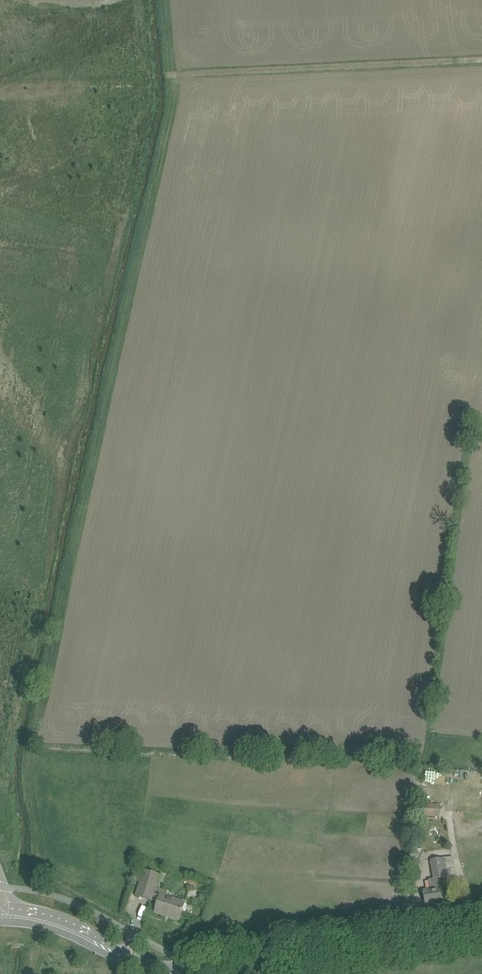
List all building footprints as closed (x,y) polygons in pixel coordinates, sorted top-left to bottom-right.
[(440,805),(422,803),(420,816),(439,818),(440,805)] [(449,877),(455,876),(452,857),(431,861),(435,889),(424,891),(426,906),(444,903),(440,878),(444,877),(444,878),(446,878),(446,877),(447,877),(447,878),(449,878),(449,877)] [(153,901),(160,875),(142,870),(135,897),(153,901)] [(162,895),(157,916),(180,920),(185,900),(162,895)]
